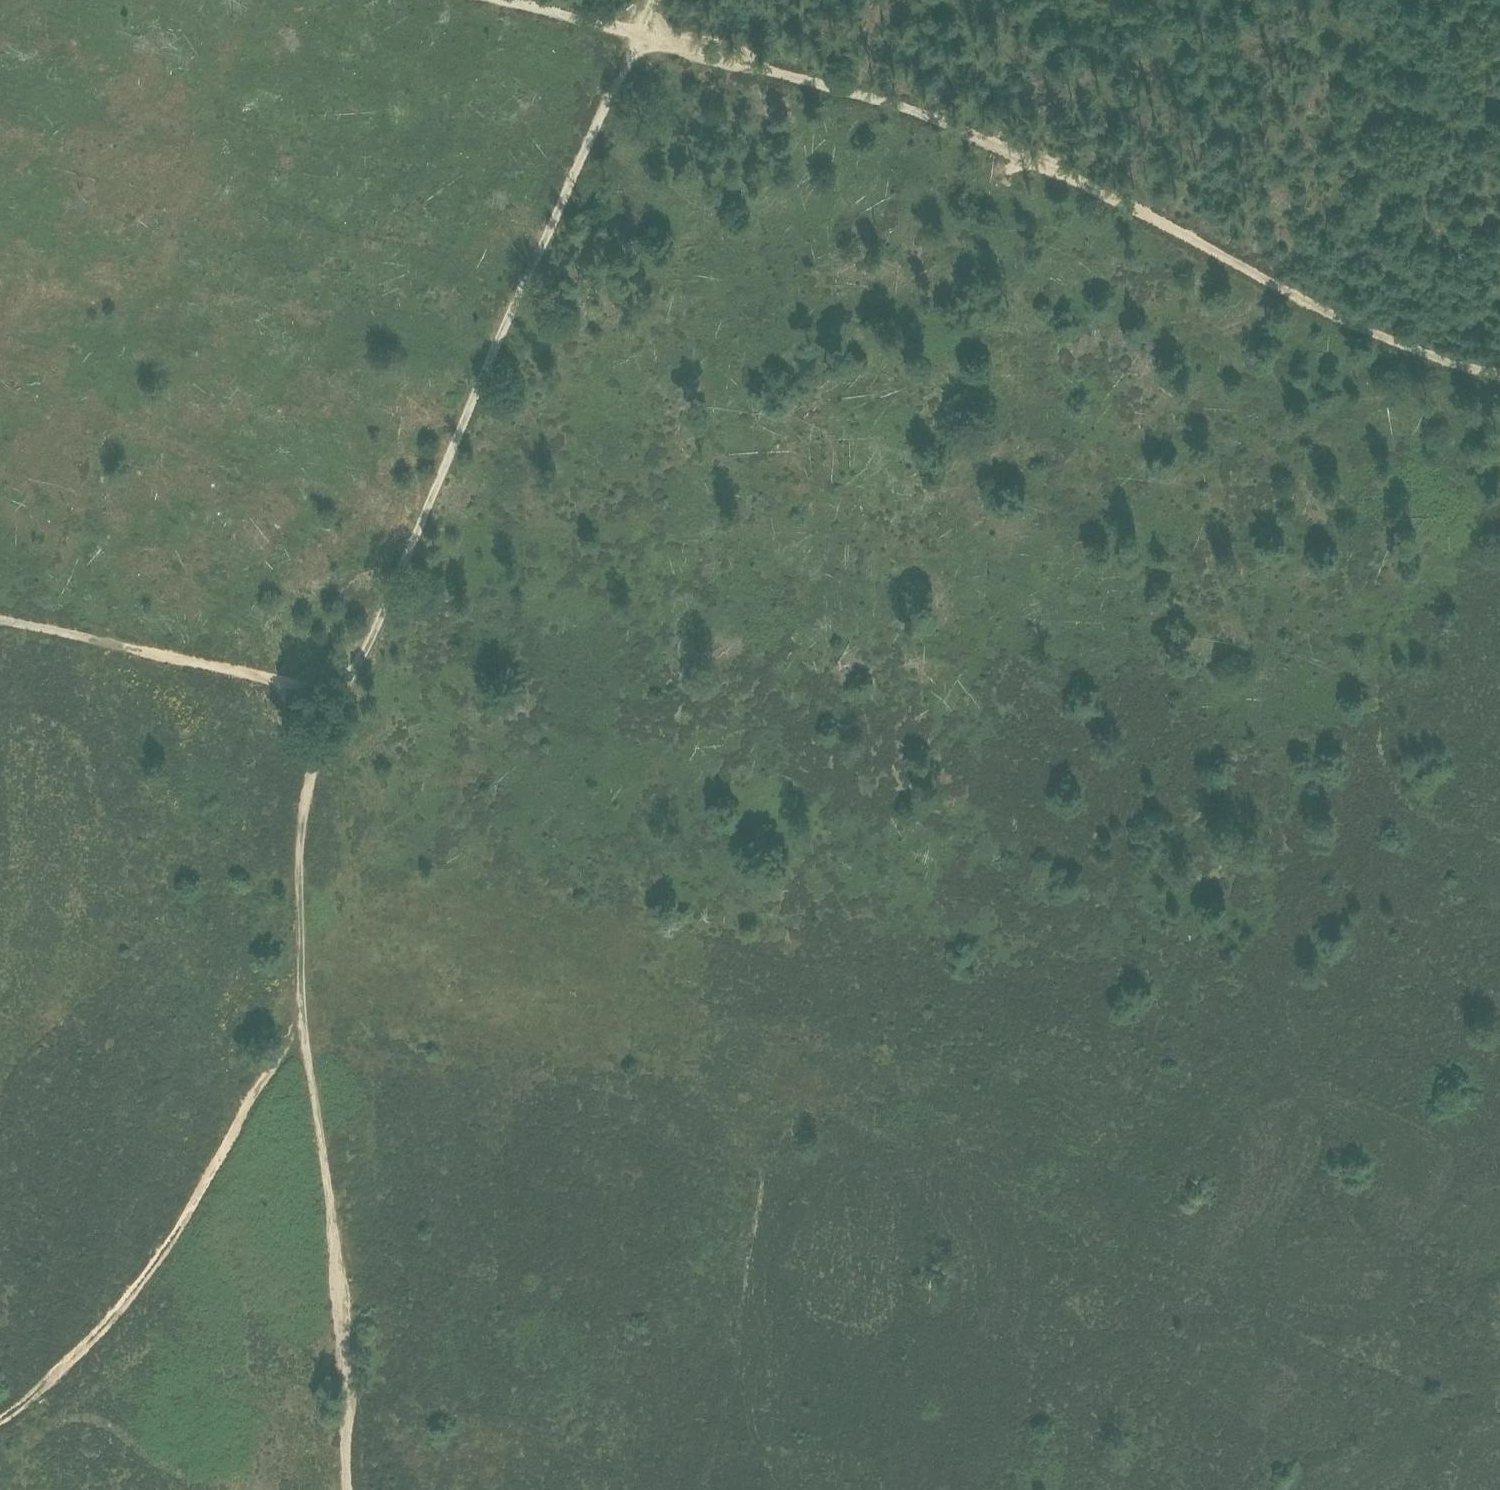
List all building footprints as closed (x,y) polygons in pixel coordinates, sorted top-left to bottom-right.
[(522,317),(531,322),(539,307),(530,302),(522,317)] [(1383,346),(1381,356),(1401,360),(1403,350),(1383,346)]
